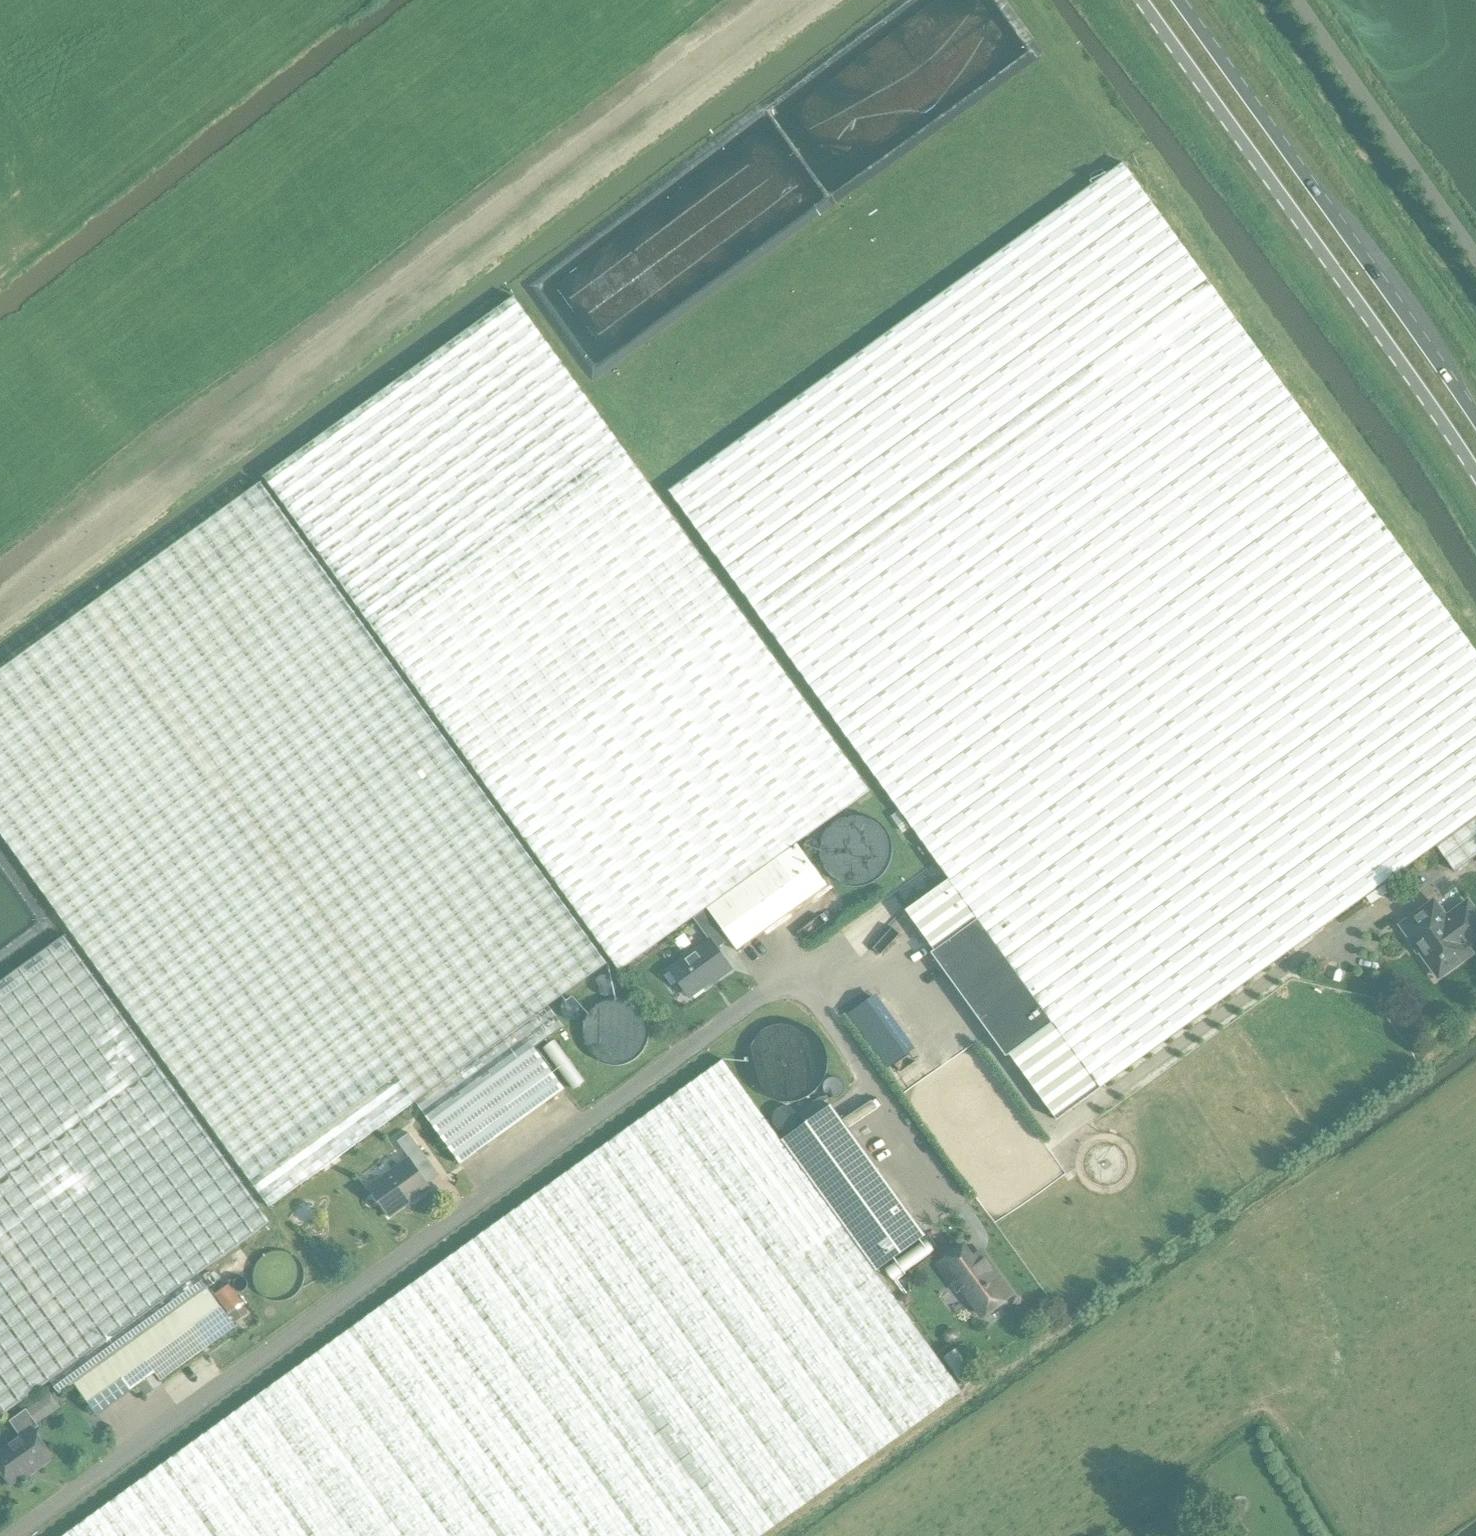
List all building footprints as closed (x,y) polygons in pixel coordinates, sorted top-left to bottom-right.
[(670,491),(932,854),(950,880),(907,911),(935,951),(978,920),(1052,1022),(1009,1053),(1057,1119),(1435,845),(1455,872),(1475,856),(1475,652),(1123,164),(952,285),(670,491)] [(707,908),(797,843),(870,790),(514,297),(264,477),(620,971),(693,918),(707,908)] [(416,1101),(431,1122),(534,1048),(564,1027),(549,1006),(607,964),(260,482),(0,670),(0,832),(270,1207),(416,1101)] [(797,843),(707,908),(730,940),(738,951),(828,886),(797,843)] [(1475,937),(1475,915),(1467,902),(1445,918),(1433,902),(1401,925),(1438,976),(1470,953),(1464,945),(1475,937)] [(730,940),(707,908),(693,918),(710,941),(669,970),(690,998),(716,979),(717,981),(732,970),(717,949),(730,940)] [(935,951),(932,953),(1006,1056),(1009,1053),(1052,1022),(978,920),(935,951)] [(51,1381),(60,1395),(76,1384),(208,1289),(198,1274),(271,1222),(65,936),(0,983),(0,1417),(51,1381)] [(910,941),(916,950),(924,944),(918,936),(910,941)] [(912,1050),(873,997),(849,1014),(887,1068),(912,1050)] [(534,1048),(431,1122),(461,1164),(564,1089),(534,1048)] [(783,1140),(725,1059),(64,1535),(761,1535),(963,1390),(877,1270),(783,1140)] [(821,1096),(798,1112),(806,1124),(829,1107),(821,1096)] [(783,1140),(877,1270),(926,1234),(832,1104),(783,1140)] [(411,1160),(370,1189),(364,1181),(364,1182),(390,1218),(391,1217),(390,1216),(430,1187),(431,1188),(432,1188),(417,1167),(428,1159),(409,1133),(398,1142),(411,1160)] [(984,1315),(1013,1295),(982,1252),(974,1257),(965,1245),(941,1263),(960,1290),(964,1287),(984,1315)] [(229,1283),(215,1294),(230,1315),(231,1314),(244,1305),(245,1305),(229,1283)] [(208,1289),(76,1384),(97,1414),(155,1373),(161,1381),(236,1327),(208,1289)] [(54,1458),(34,1431),(39,1427),(27,1410),(11,1422),(22,1438),(0,1454),(0,1476),(3,1474),(11,1485),(34,1468),(36,1471),(54,1458)]
